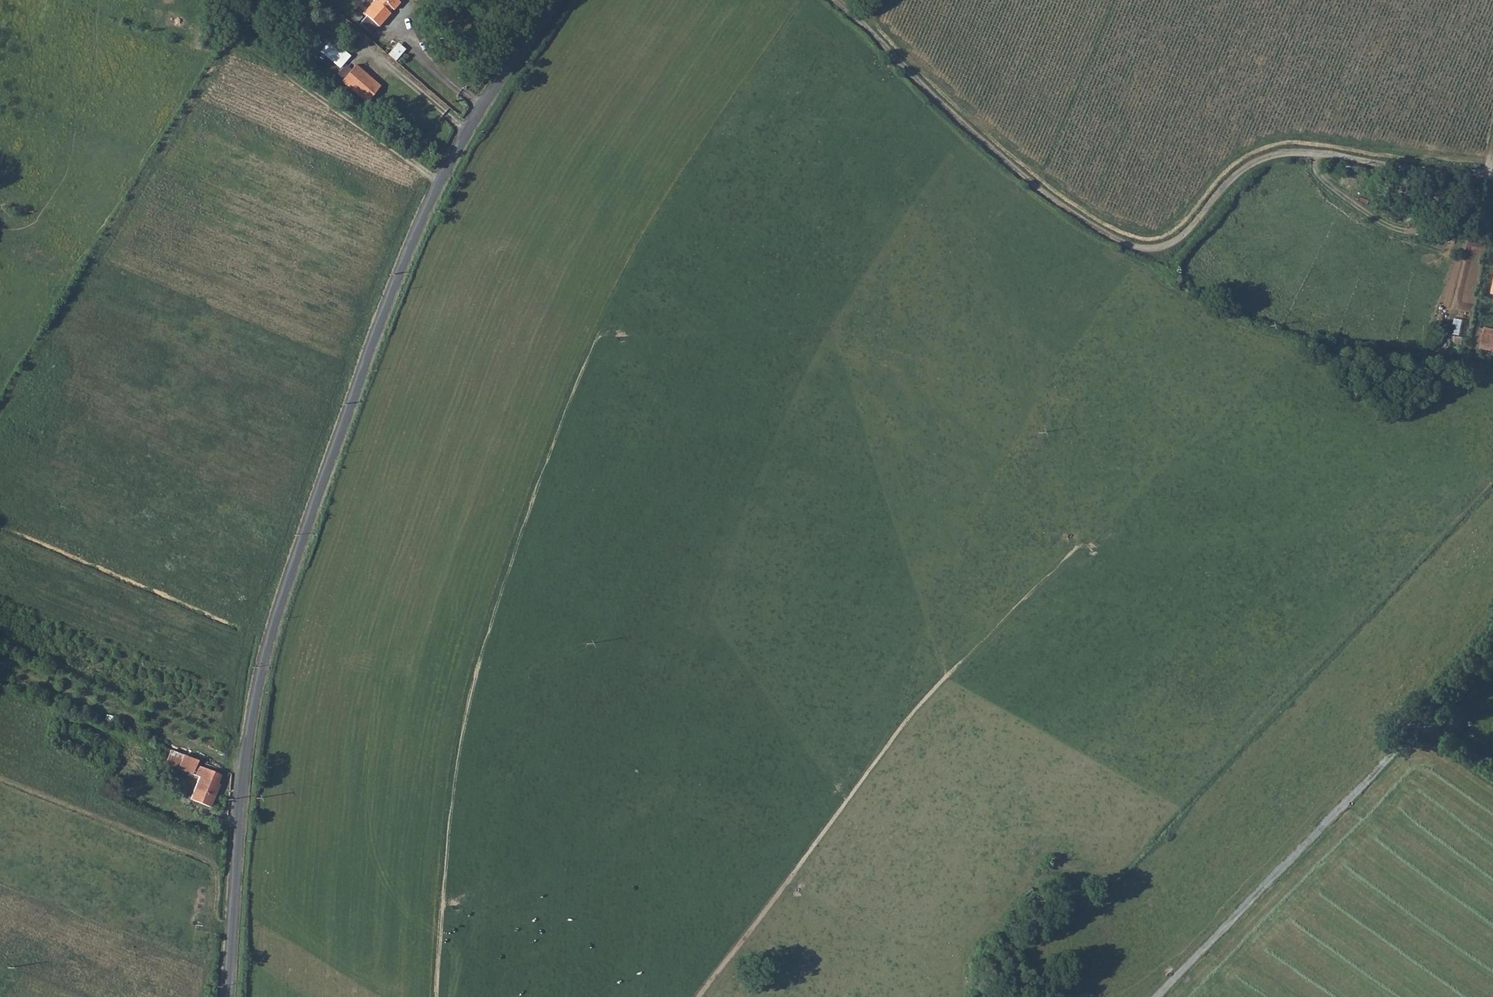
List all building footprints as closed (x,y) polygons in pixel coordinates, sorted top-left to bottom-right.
[(377,24),(398,0),(371,0),(362,11),(377,24)] [(331,39),(321,51),(341,67),(351,54),(331,39)] [(398,42),(389,53),(396,60),(406,48),(398,42)] [(358,72),(348,89),(365,100),(374,83),(374,82),(358,72)] [(1487,326),(1483,348),(1492,350),(1492,327),(1487,326)] [(169,751),(165,763),(171,766),(179,769),(182,772),(198,778),(193,791),(214,799),(218,786),(217,785),(220,776),(195,766),(195,762),(184,756),(179,756),(169,751)]
